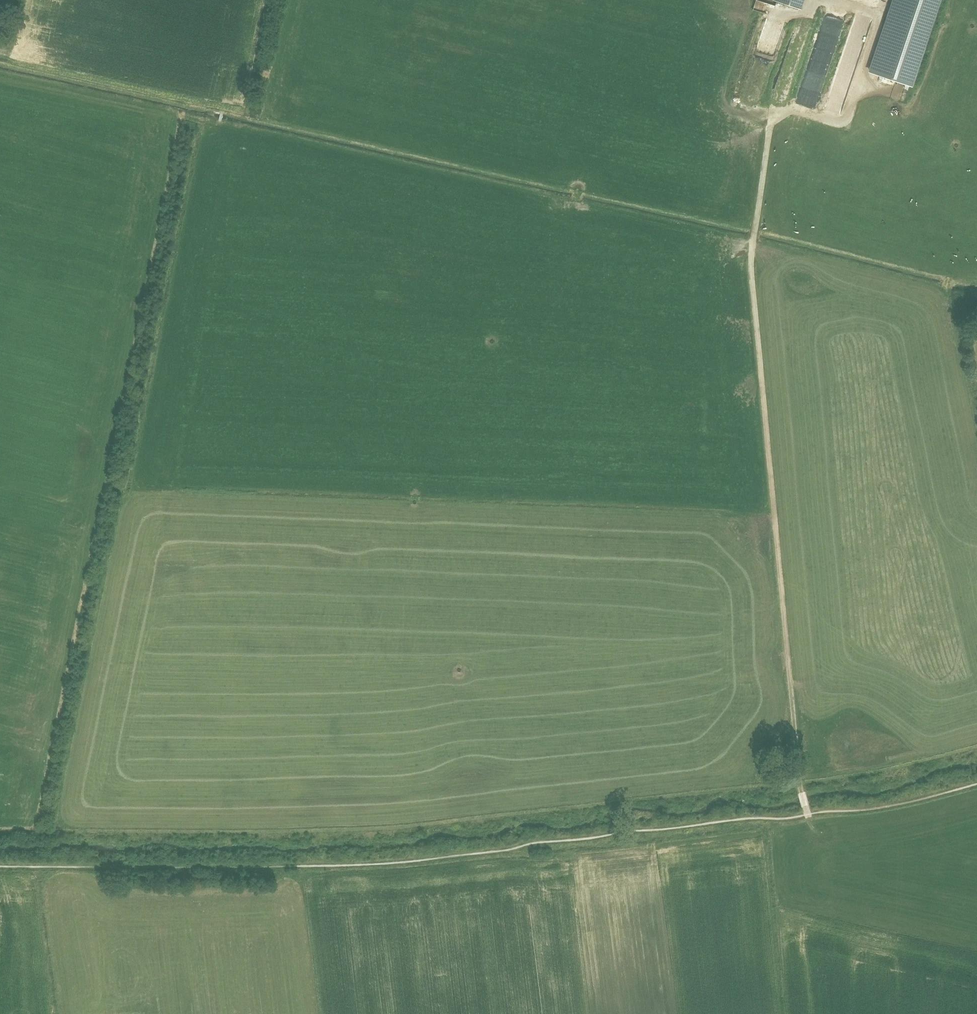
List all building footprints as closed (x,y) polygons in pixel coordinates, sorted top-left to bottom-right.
[(803,0),(773,0),(800,9),(803,0)] [(870,72),(910,86),(939,0),(894,0),(870,72)]
